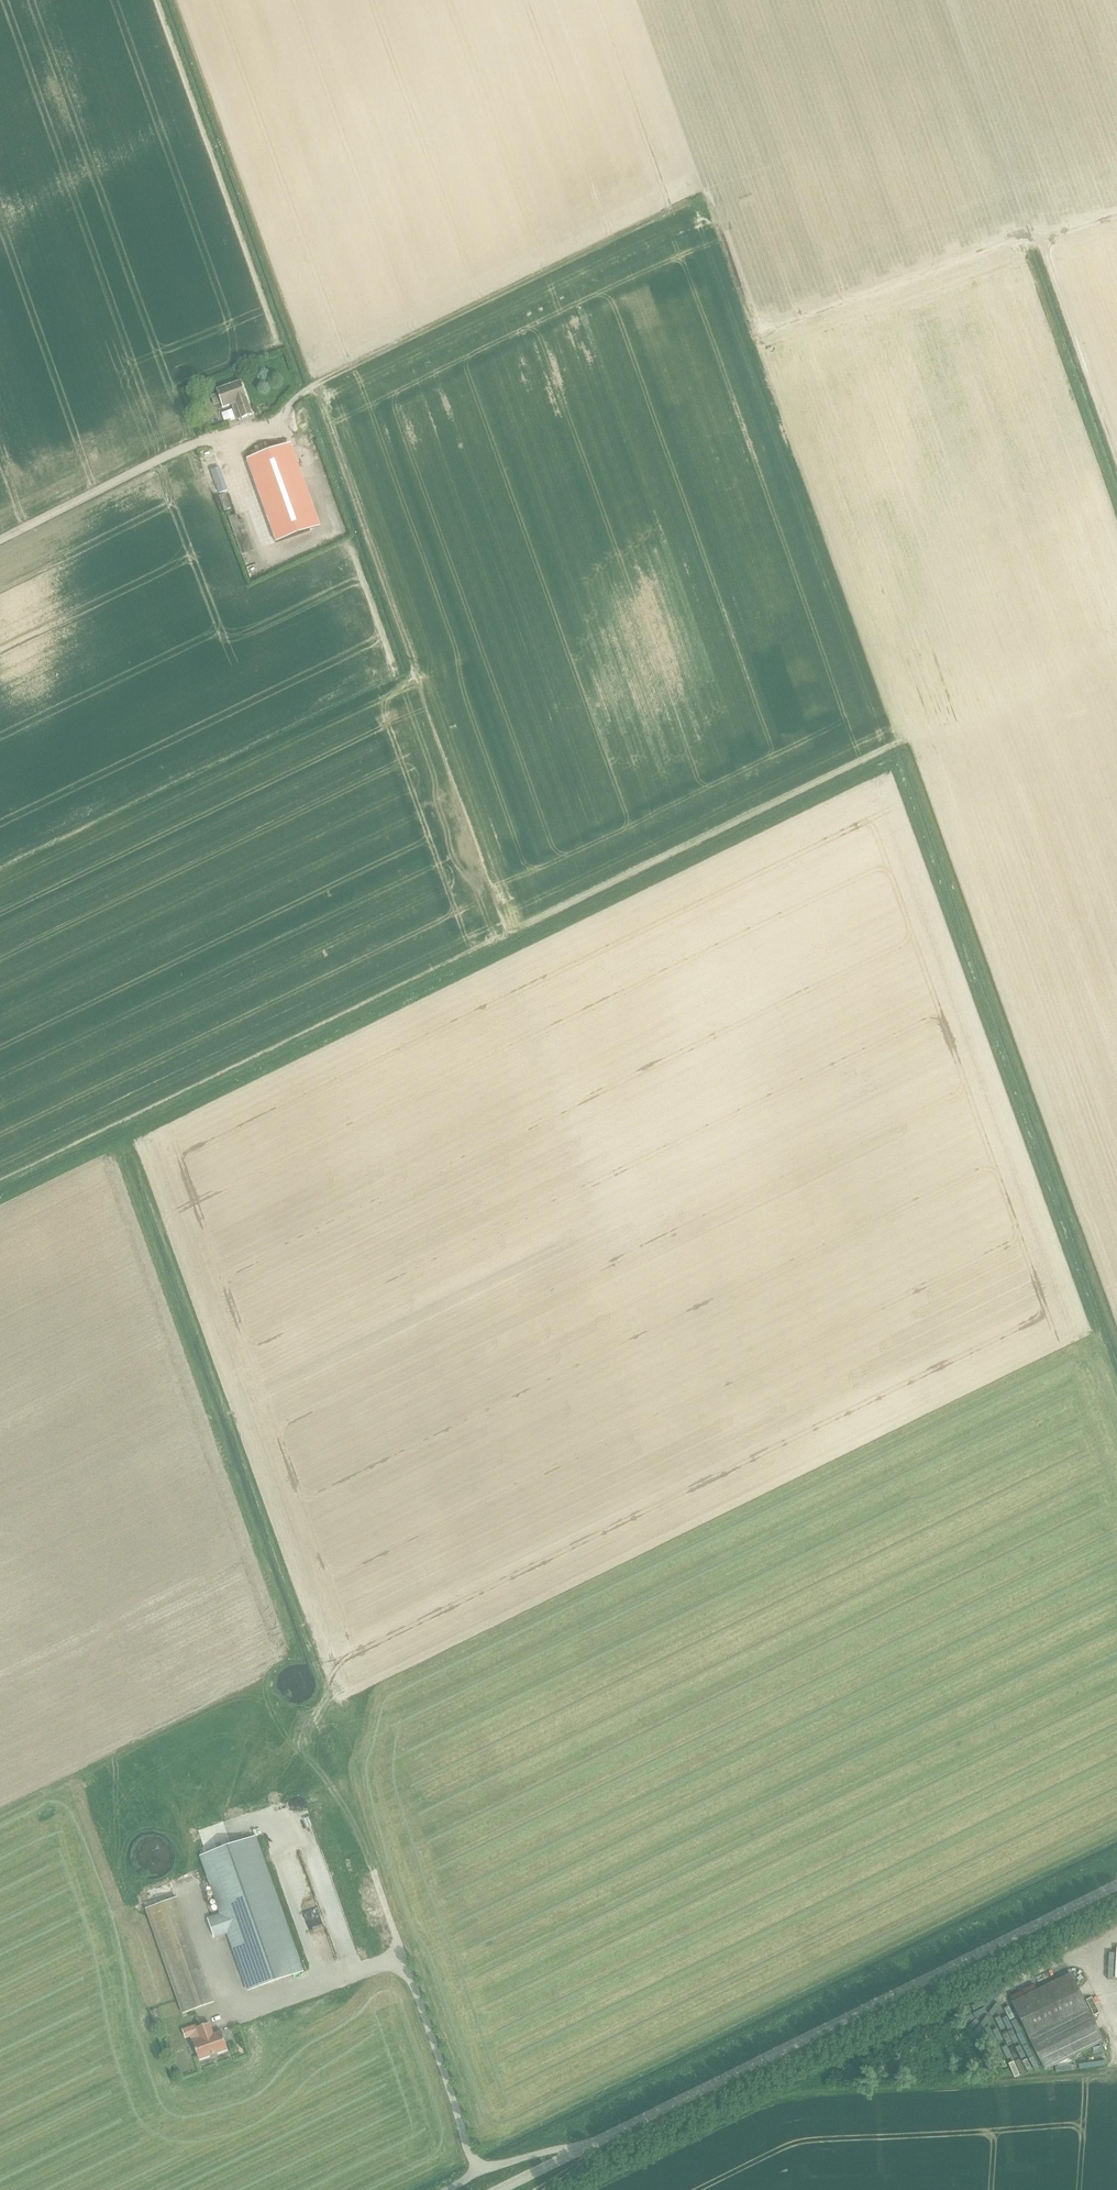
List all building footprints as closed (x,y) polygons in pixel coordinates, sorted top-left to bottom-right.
[(237,419),(242,418),(252,414),(247,399),(241,381),(230,385),(230,384),(226,385),(227,386),(216,390),(218,394),(212,396),(215,405),(221,403),(223,407),(232,404),(237,419)] [(282,445),(247,457),(277,542),(302,533),(312,530),(282,445)] [(219,496),(224,511),(231,508),(226,494),(219,496)] [(136,1871),(137,1871),(139,1874),(142,1876),(146,1877),(149,1878),(153,1879),(157,1878),(161,1877),(164,1876),(168,1874),(170,1871),(173,1868),(174,1864),(175,1860),(176,1857),(175,1853),(174,1849),(173,1845),(170,1842),(168,1839),(164,1837),(161,1836),(157,1835),(153,1834),(152,1834),(149,1835),(146,1836),(142,1837),(139,1839),(136,1842),(134,1845),(132,1849),(131,1853),(131,1856),(131,1860),(132,1864),(134,1868),(136,1871)] [(254,1837),(202,1856),(223,1915),(209,1920),(215,1935),(228,1930),(250,1990),(302,1971),(254,1837)] [(177,1898),(146,1909),(183,2013),(213,2002),(177,1898)] [(1045,2070),(1094,2046),(1104,2041),(1071,1973),(1012,2002),(1045,2070)] [(192,2039),(200,2061),(230,2050),(222,2029),(215,2032),(211,2019),(195,2025),(199,2037),(192,2039)] [(1024,2033),(1019,2036),(1024,2047),(1029,2044),(1024,2033)]
